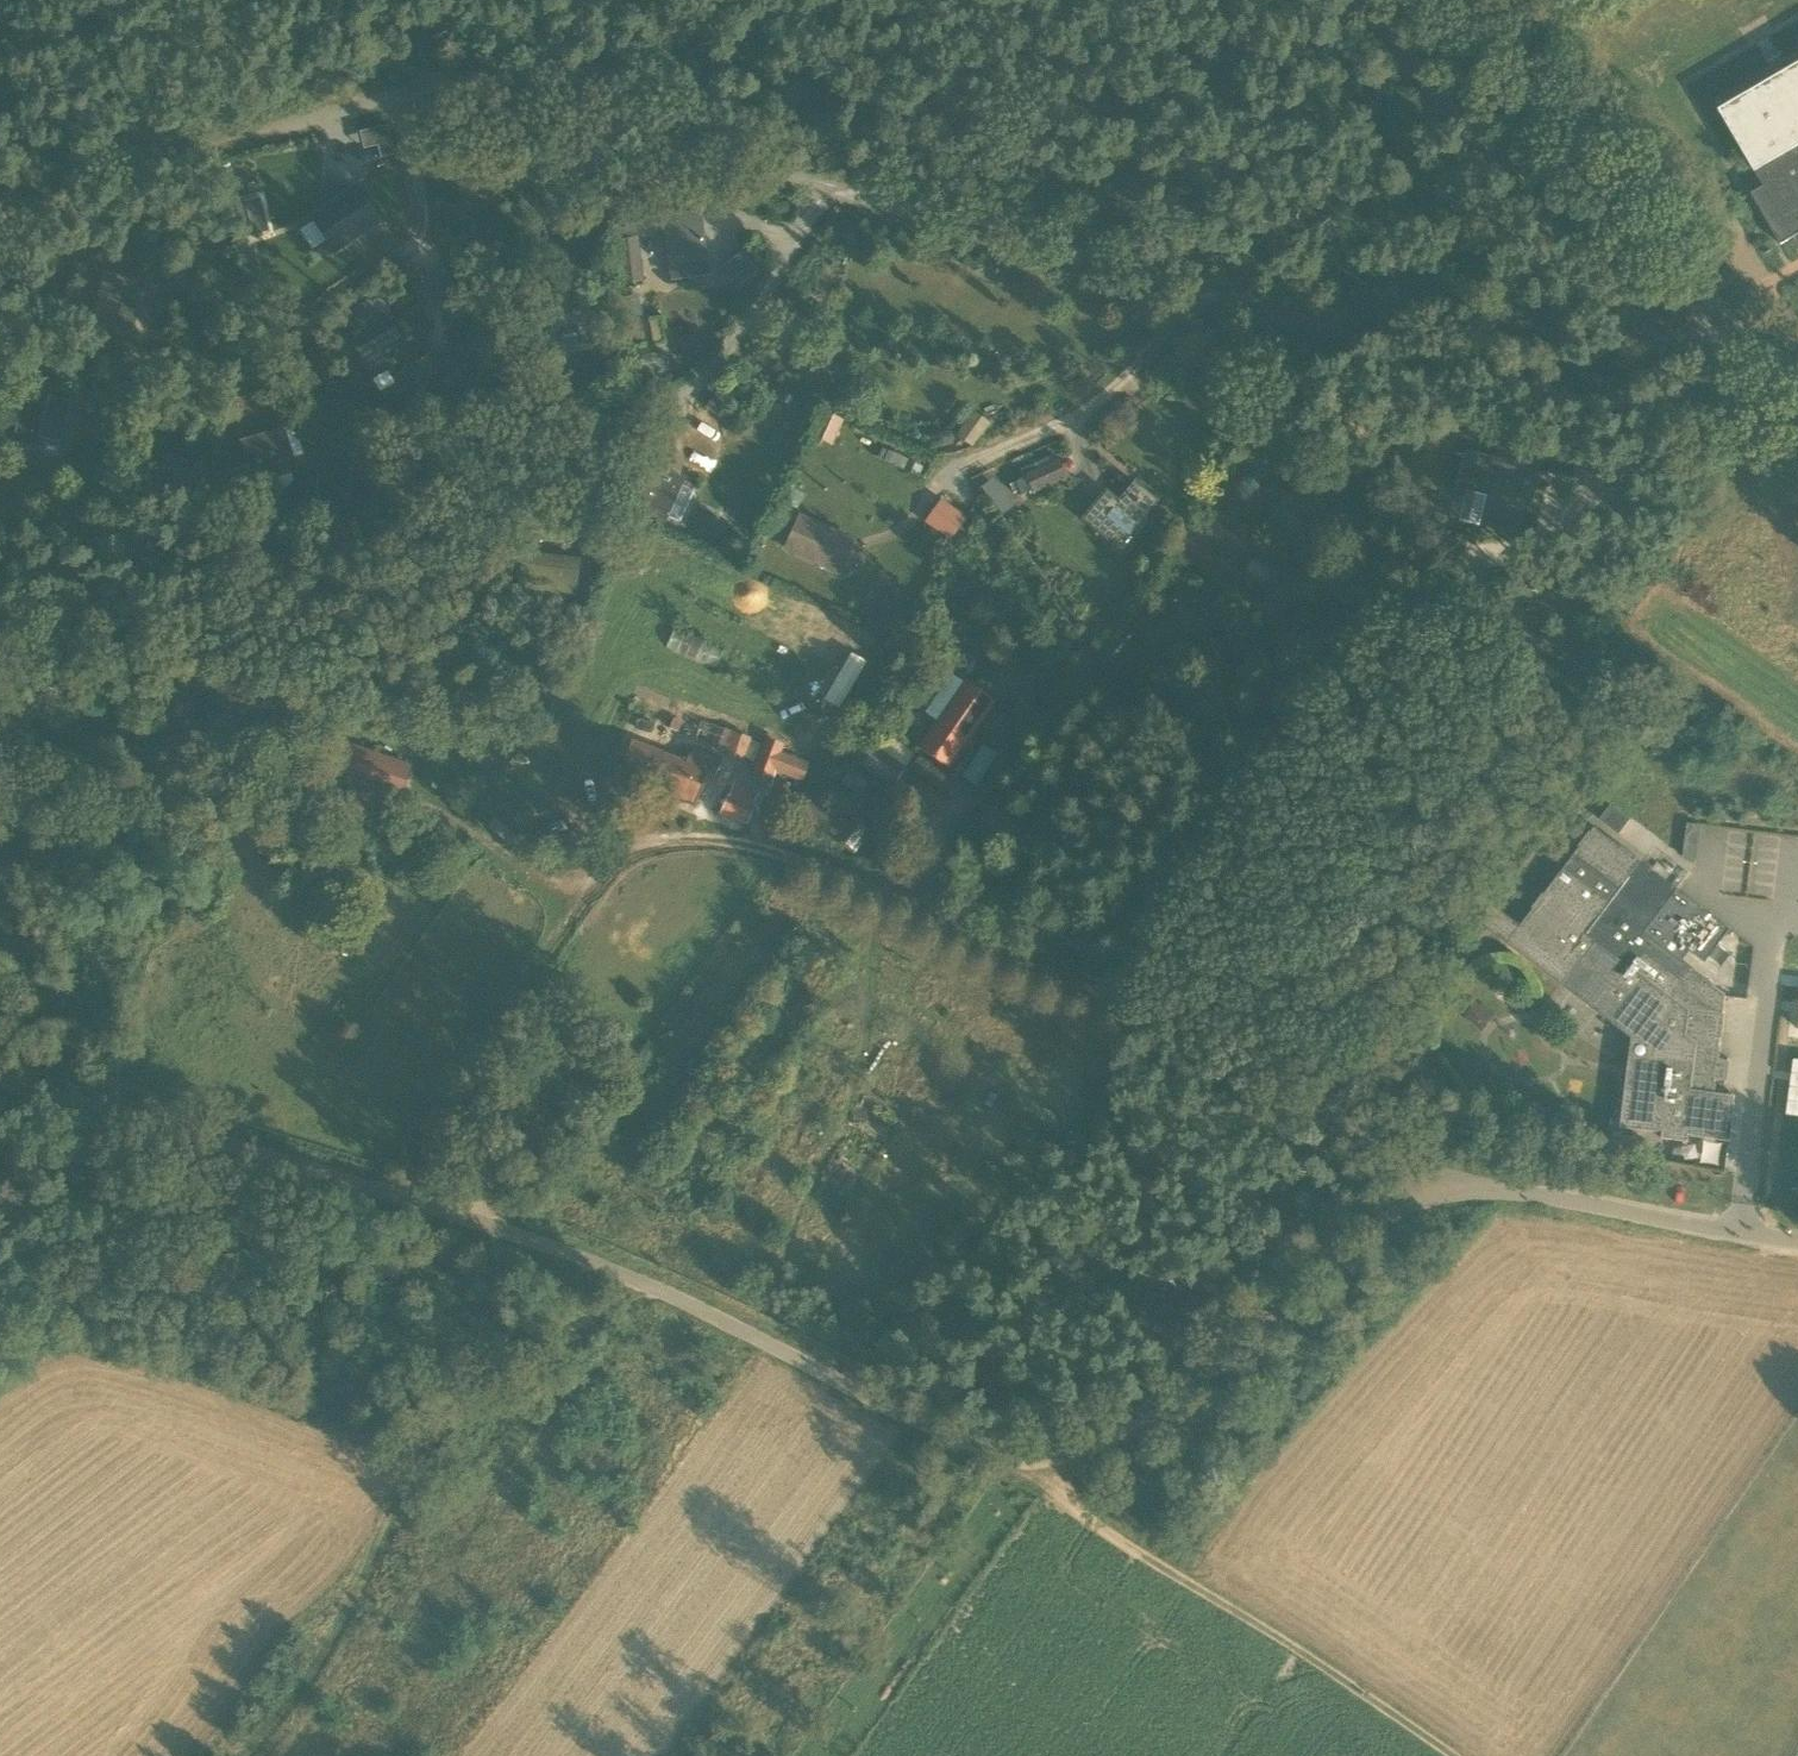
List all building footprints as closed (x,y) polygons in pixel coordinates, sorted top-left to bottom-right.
[(1771,226),(1781,244),(1797,235),(1797,64),(1719,110),(1764,186),(1752,193),(1771,226)] [(388,122),(359,129),(363,147),(377,144),(380,155),(394,152),(388,122)] [(334,229),(348,218),(367,204),(351,183),(318,208),(334,229)] [(671,278),(711,273),(702,207),(662,212),(671,278)] [(325,238),(312,219),(299,228),(312,248),(325,238)] [(633,221),(611,224),(613,241),(635,238),(633,221)] [(635,238),(613,241),(618,283),(641,281),(635,238)] [(763,269),(745,246),(720,266),(738,289),(763,269)] [(446,264),(428,272),(437,295),(455,288),(446,264)] [(143,286),(105,275),(92,321),(130,332),(143,286)] [(377,309),(370,297),(351,307),(359,319),(377,309)] [(463,315),(454,298),(442,305),(451,322),(463,315)] [(383,332),(357,347),(373,376),(388,367),(391,372),(427,352),(414,328),(408,318),(406,316),(390,325),(391,328),(390,328),(396,339),(389,343),(383,332)] [(467,359),(455,339),(437,350),(449,370),(467,359)] [(885,388),(864,375),(851,395),(872,408),(885,388)] [(48,397),(46,406),(24,400),(14,440),(37,446),(40,436),(58,440),(68,402),(48,397)] [(821,412),(811,436),(832,444),(841,420),(821,412)] [(972,412),(956,435),(972,446),(988,423),(972,412)] [(242,442),(254,481),(294,469),(282,429),(242,442)] [(886,448),(875,443),(870,453),(882,458),(886,448)] [(1458,488),(1468,490),(1489,495),(1482,525),(1520,534),(1521,532),(1519,532),(1531,476),(1532,477),(1537,454),(1499,446),(1499,447),(1502,448),(1498,465),(1494,464),(1496,456),(1466,450),(1458,488)] [(907,457),(887,448),(882,459),(902,468),(907,457)] [(922,465),(908,458),(904,468),(918,475),(922,465)] [(1066,477),(1057,459),(1024,473),(1025,477),(1013,482),(1021,499),(1066,477)] [(693,490),(680,484),(683,479),(657,467),(642,499),(640,498),(635,509),(648,515),(649,513),(664,520),(666,515),(679,521),(693,490)] [(1013,505),(992,476),(980,485),(1001,514),(1013,505)] [(1122,553),(1134,538),(1129,535),(1147,513),(1124,493),(1105,515),(1093,504),(1081,518),(1122,553)] [(940,497),(923,520),(950,539),(967,516),(940,497)] [(839,575),(856,538),(798,512),(781,549),(839,575)] [(579,559),(522,551),(517,588),(574,595),(579,559)] [(825,622),(803,610),(792,631),(814,643),(825,622)] [(965,681),(952,673),(925,712),(938,720),(919,748),(948,768),(994,701),(965,681)] [(673,717),(670,728),(678,731),(682,720),(673,717)] [(752,738),(723,726),(715,748),(744,759),(744,756),(756,761),(750,777),(764,783),(765,780),(797,792),(808,762),(781,752),(784,744),(764,736),(761,743),(752,740),(752,738)] [(657,787),(669,755),(631,739),(618,772),(657,787)] [(324,769),(378,787),(401,795),(410,766),(388,759),(334,740),(324,769)] [(893,785),(905,767),(875,747),(863,764),(893,785)] [(686,761),(669,755),(657,787),(696,802),(706,777),(713,780),(720,760),(691,748),(686,761)] [(749,822),(757,800),(755,799),(757,794),(733,785),(732,790),(729,789),(720,811),(749,822)] [(801,818),(855,853),(871,830),(846,811),(843,817),(815,797),(801,818)] [(991,805),(980,820),(1017,845),(1027,830),(991,805)] [(1689,1141),(1689,1134),(1731,1139),(1736,1093),(1714,1091),(1726,994),(1644,932),(1678,889),(1596,826),(1517,931),(1573,973),(1569,978),(1654,1043),(1649,1083),(1627,1080),(1622,1126),(1663,1131),(1662,1138),(1689,1141)] [(1493,903),(1479,921),(1480,922),(1480,921),(1502,938),(1515,920),(1514,920),(1493,904),(1494,903),(1493,903)] [(1787,1115),(1797,1116),(1797,1060),(1794,1059),(1787,1115)]
